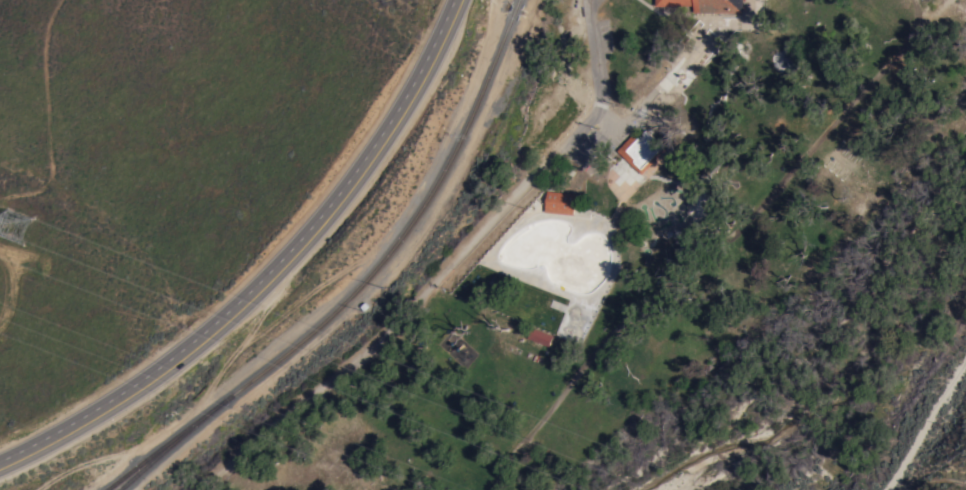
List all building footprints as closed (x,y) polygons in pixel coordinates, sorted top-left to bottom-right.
[(656,6),(656,0),(743,0),(743,12),(694,13),(694,6),(656,6)] [(753,22),(753,0),(763,0),(764,31),(746,31),(746,22),(753,22)] [(617,151),(641,126),(665,150),(641,175),(617,151)] [(544,212),(546,191),(575,194),(573,215),(544,212)] [(553,336),(549,347),(527,339),(531,328),(553,336)]
